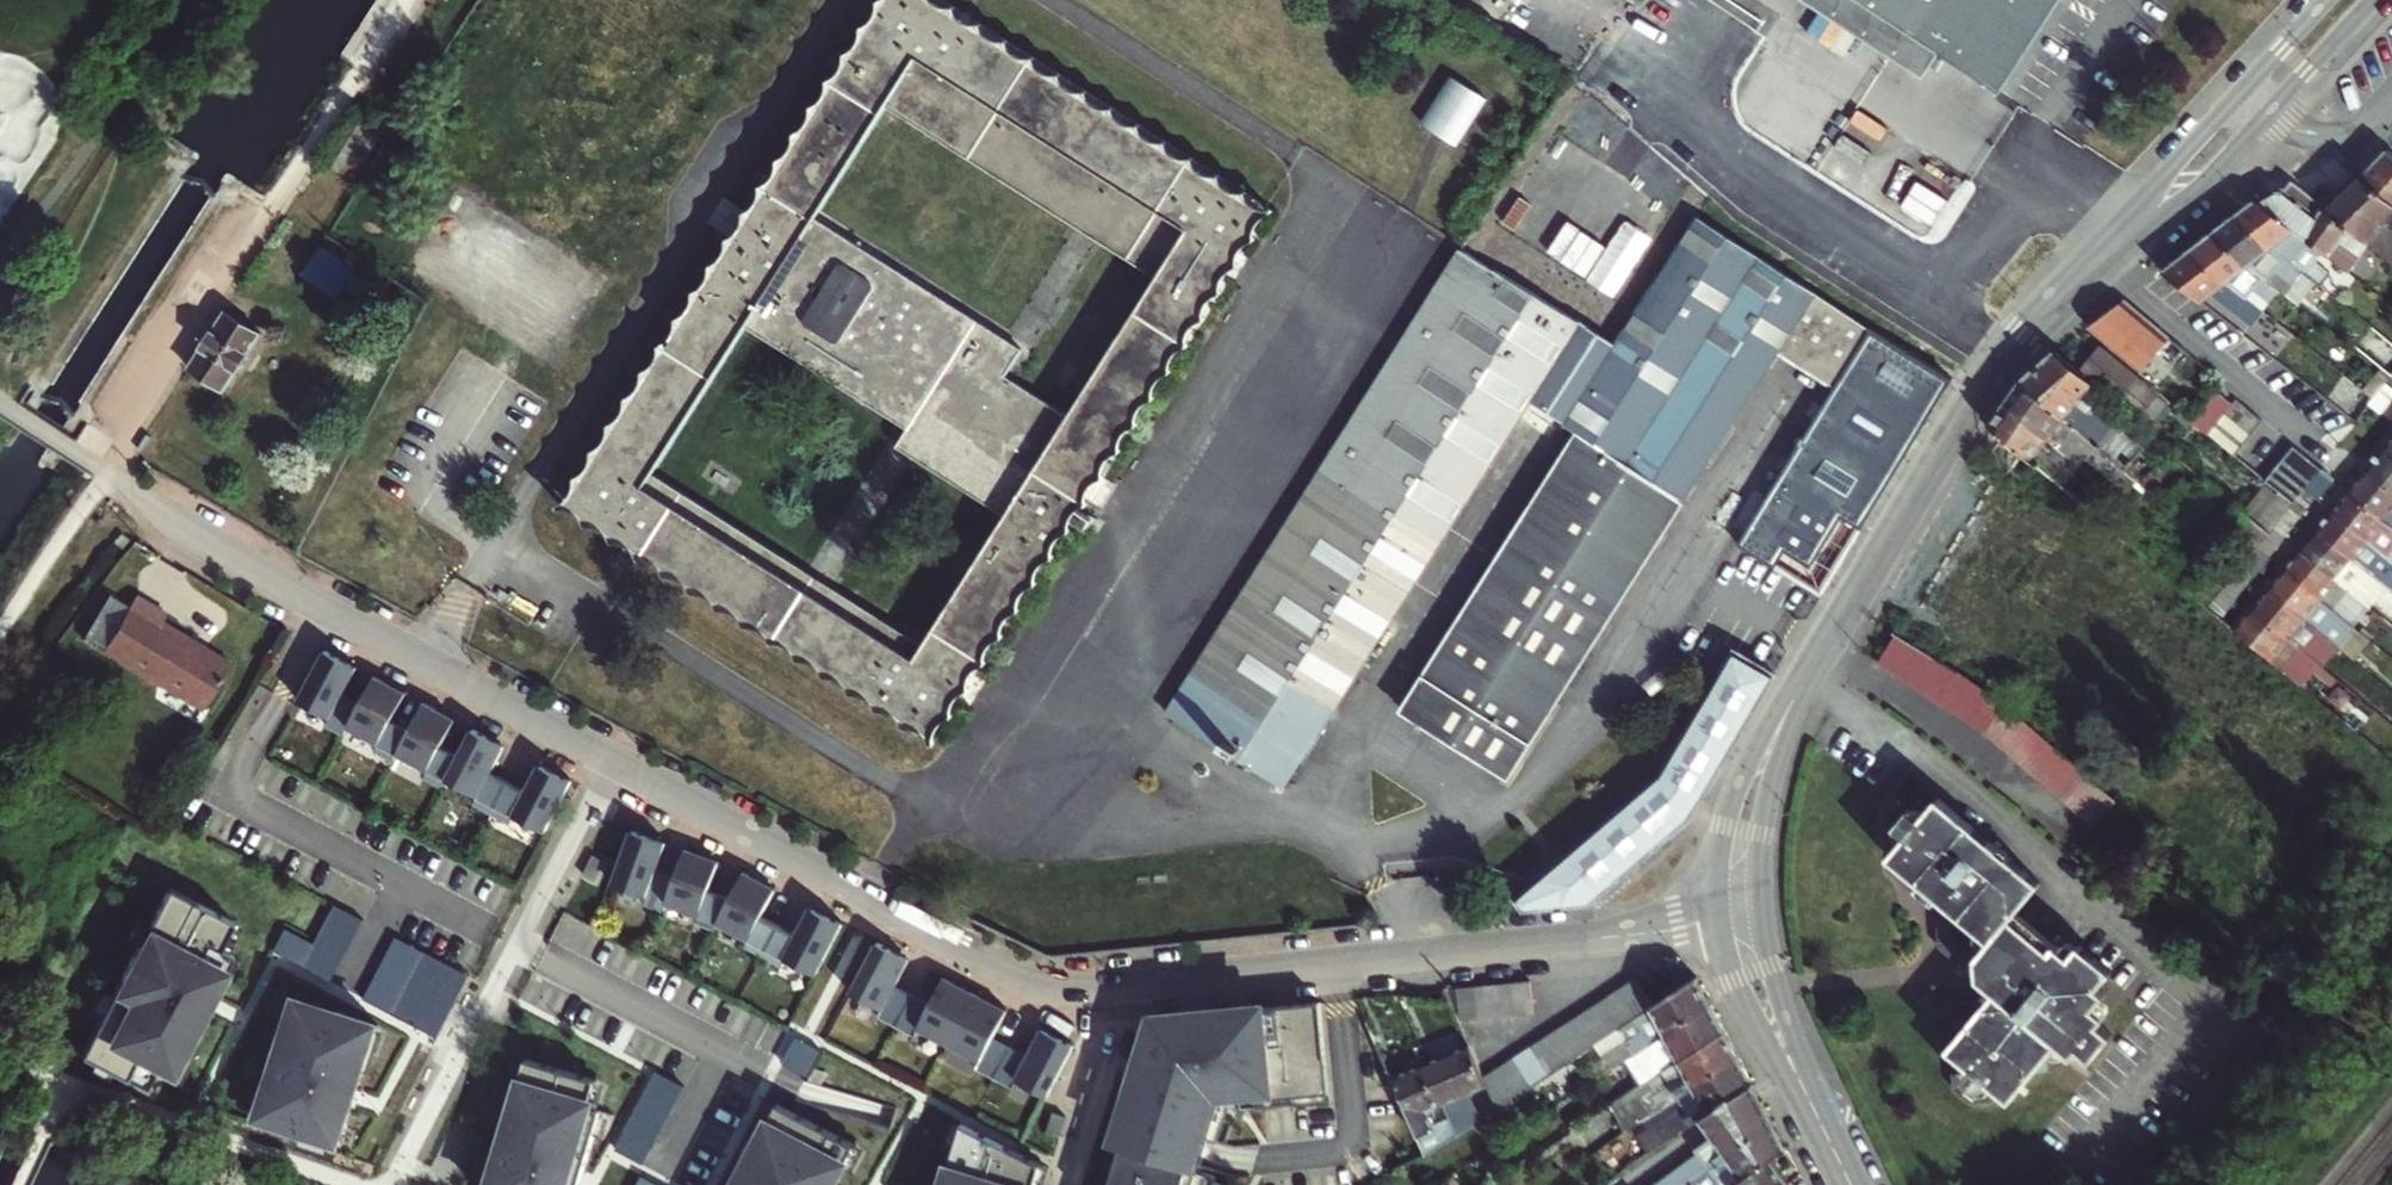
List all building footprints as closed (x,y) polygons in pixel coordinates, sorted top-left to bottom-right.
[(714,595),(736,560),(752,536),(657,476),(752,327),(846,387),(914,280),(818,219),(888,106),(986,168),(1044,75),(925,0),(889,0),(572,506),(714,595)] [(1984,116),(2001,91),(1864,0),(1809,0),(1984,116)] [(2001,91),(2061,0),(1864,0),(2001,91)] [(1457,144),(1488,97),(1450,72),(1419,120),(1457,144)] [(1044,75),(986,168),(995,174),(1020,134),(1054,81),(1044,75)] [(995,174),(1006,181),(1065,88),(1054,81),(1020,134),(995,174)] [(772,548),(734,608),(936,735),(1071,520),(1089,531),(1095,521),(1078,510),(1264,214),(1065,88),(1006,181),(1086,232),(1096,238),(1161,279),(1072,419),(1007,377),(1025,350),(1014,344),(934,293),(866,400),(912,429),(901,447),(912,454),(1011,516),(928,647),(828,584),(818,577),(772,548)] [(2362,177),(2391,201),(2391,154),(2388,150),(2362,177)] [(1494,216),(1525,238),(1567,179),(1537,157),(1494,216)] [(2362,177),(2358,173),(2342,188),(2335,198),(2321,188),(2312,199),(2329,213),(2364,239),(2391,261),(2391,201),(2362,177)] [(2272,192),(2257,199),(2330,257),(2348,236),(2359,244),(2364,239),(2329,213),(2312,199),(2291,182),(2285,190),(2272,192)] [(2330,257),(2257,199),(2234,217),(2306,273),(2319,283),(2337,262),(2330,257)] [(2306,273),(2234,217),(2211,235),(2272,282),(2278,275),(2294,288),(2306,273)] [(1461,252),(1185,686),(1302,761),(1531,399),(1567,422),(1566,425),(1584,437),(1407,714),(1503,776),(1776,349),(1837,387),(1739,545),(1777,568),(1762,592),(1808,620),(1953,379),(1945,374),(1890,339),(1699,218),(1624,335),(1617,346),(1581,322),(1579,324),(1461,252)] [(1086,232),(1014,344),(1025,350),(1096,238),(1086,232)] [(2272,282),(2211,235),(2189,252),(2264,312),(2282,290),(2272,282)] [(2253,325),(2264,312),(2189,252),(2172,265),(2163,272),(2202,302),(2212,294),(2253,325)] [(2282,290),(2301,305),(2319,283),(2306,273),(2294,288),(2278,275),(2272,282),(2282,290)] [(914,280),(846,387),(856,394),(924,286),(914,280)] [(924,286),(856,394),(866,400),(934,293),(924,286)] [(2189,355),(2123,302),(2088,327),(2160,386),(2180,364),(2189,355)] [(264,338),(229,315),(192,372),(228,394),(264,338)] [(2383,368),(2391,375),(2391,344),(2373,330),(2358,349),(2383,368)] [(2098,350),(2083,369),(2151,424),(2167,405),(2098,350)] [(2022,383),(2097,446),(2142,483),(2157,465),(2112,428),(2115,424),(2081,396),(2093,383),(2056,352),(2022,383)] [(2189,355),(2180,364),(2197,379),(2206,369),(2189,355)] [(2364,390),(2373,398),(2386,384),(2391,377),(2391,375),(2383,368),(2364,390)] [(2022,383),(2007,404),(2067,454),(2075,445),(2089,456),(2097,446),(2022,383)] [(2373,398),(2385,407),(2391,399),(2391,388),(2386,384),(2373,398)] [(2228,388),(2204,417),(2214,425),(2222,416),(2238,396),(2228,388)] [(2222,416),(2251,438),(2266,420),(2238,396),(2222,416)] [(2067,454),(2007,404),(1991,429),(2076,497),(2085,486),(2058,465),(2067,454)] [(2371,406),(2358,423),(2368,431),(2380,414),(2371,406)] [(2237,455),(2251,438),(2222,416),(2214,425),(2209,432),(2237,455)] [(2382,450),(2391,458),(2391,437),(2386,445),(2382,450)] [(2281,463),(2307,485),(2319,469),(2321,467),(2296,446),(2281,463)] [(901,447),(818,577),(828,584),(912,454),(901,447)] [(2365,471),(2391,493),(2391,458),(2382,450),(2365,471)] [(2307,485),(2281,463),(2268,480),(2294,502),(2304,489),(2307,485)] [(2304,489),(2314,497),(2318,500),(2334,481),(2319,469),(2307,485),(2304,489)] [(2348,491),(2384,520),(2391,511),(2391,493),(2365,471),(2348,491)] [(2290,507),(2299,515),(2314,497),(2304,489),(2294,502),(2290,507)] [(2348,491),(2332,511),(2391,559),(2391,527),(2384,520),(2348,491)] [(2269,532),(2237,504),(2216,532),(2248,558),(2257,547),(2269,532)] [(2273,527),(2282,535),(2299,515),(2290,507),(2273,527)] [(2332,511),(2317,529),(2391,591),(2391,559),(2332,511)] [(2269,532),(2257,547),(2266,554),(2282,535),(2273,527),(2269,532)] [(2300,549),(2348,589),(2368,605),(2373,600),(2391,615),(2391,591),(2317,529),(2300,549)] [(124,539),(116,533),(109,541),(117,547),(124,539)] [(736,560),(714,595),(724,602),(762,542),(752,536),(736,560)] [(762,542),(724,602),(734,608),(772,548),(762,542)] [(2248,558),(2241,565),(2253,577),(2269,557),(2266,554),(2257,547),(2248,558)] [(2348,589),(2300,549),(2284,569),(2333,608),(2348,589)] [(2241,565),(2223,587),(2236,597),(2253,577),(2241,565)] [(2284,569),(2268,589),(2333,643),(2337,646),(2355,626),(2352,624),(2333,608),(2284,569)] [(2223,587),(2206,606),(2215,613),(2220,617),(2236,597),(2223,587)] [(2251,610),(2317,663),(2333,643),(2268,589),(2251,610)] [(2348,589),(2333,608),(2352,624),(2368,605),(2348,589)] [(101,653),(128,609),(108,596),(81,640),(101,653)] [(165,617),(135,598),(128,609),(101,653),(201,716),(230,669),(160,625),(165,617)] [(2251,610),(2235,629),(2272,659),(2306,686),(2316,674),(2328,683),(2333,676),(2317,663),(2251,610)] [(2355,626),(2337,646),(2349,656),(2366,636),(2355,626)] [(1894,634),(1878,661),(1894,671),(1911,644),(1894,634)] [(1911,644),(1894,671),(1909,681),(1926,653),(1911,644)] [(337,737),(341,729),(355,704),(337,694),(351,668),(319,651),(291,702),(322,719),(318,727),(337,737)] [(1926,653),(1909,681),(1924,690),(1941,663),(1926,653)] [(1689,820),(1774,678),(1734,655),(1659,778),(1516,899),(1525,911),(1593,903),(1689,820)] [(1941,663),(1924,690),(1939,700),(1957,672),(1941,663)] [(1957,672),(1939,700),(1953,709),(1971,681),(1957,672)] [(387,763),(391,755),(404,730),(386,720),(399,696),(388,690),(388,691),(382,688),(384,685),(369,677),(355,704),(341,729),(372,745),(368,753),(387,763)] [(1971,681),(1953,709),(1968,719),(1987,691),(1971,681)] [(1987,691),(1968,719),(1984,730),(2004,702),(2002,700),(1987,691)] [(2302,692),(2297,698),(2304,704),(2309,698),(2302,692)] [(436,789),(440,781),(454,755),(435,745),(448,721),(437,715),(437,716),(431,713),(433,710),(418,702),(406,726),(404,730),(391,755),(421,771),(417,779),(436,789)] [(2004,702),(1984,730),(1994,736),(1999,740),(2019,715),(2004,702)] [(2019,715),(1999,740),(2006,746),(2014,752),(2034,728),(2019,715)] [(466,806),(485,816),(504,780),(486,771),(499,747),(488,741),(487,742),(481,739),(483,735),(468,728),(454,755),(440,781),(470,798),(466,806)] [(2014,752),(2027,764),(2048,741),(2034,728),(2014,752)] [(2048,741),(2027,764),(2041,776),(2061,753),(2048,741)] [(2041,776),(2054,788),(2074,764),(2061,753),(2041,776)] [(504,780),(485,816),(503,825),(509,813),(541,830),(567,780),(552,771),(551,773),(545,770),(546,768),(535,762),(521,789),(504,780)] [(2054,788),(2068,800),(2088,777),(2074,764),(2054,788)] [(2088,777),(2068,800),(2081,811),(2100,788),(2088,777)] [(2100,788),(2081,811),(2095,824),(2115,801),(2100,788)] [(1938,930),(1940,952),(1955,964),(1956,983),(1945,997),(1947,1017),(1961,1029),(1942,1051),(1954,1061),(1945,1071),(1949,1093),(1970,1111),(1990,1108),(1997,1099),(2008,1109),(2064,1043),(2079,1056),(2086,1048),(2098,1058),(2117,1035),(2106,1026),(2111,1019),(2102,1011),(2114,997),(2107,991),(2121,975),(2088,947),(2080,957),(2066,945),(2060,952),(2021,919),(2047,888),(2015,861),(2012,866),(2002,858),(2006,853),(1942,799),(1932,810),(1922,802),(1900,804),(1883,824),(1885,843),(1896,852),(1888,862),(1920,890),(1912,899),(1928,912),(1936,903),(1951,915),(1938,930)] [(659,909),(662,901),(671,876),(653,869),(663,841),(653,837),(652,838),(647,836),(647,835),(629,828),(609,882),(642,894),(639,901),(659,909)] [(711,928),(714,921),(727,896),(705,888),(714,862),(703,858),(702,859),(696,857),(698,853),(682,847),(671,876),(662,901),(695,913),(692,921),(711,928)] [(589,854),(579,873),(591,879),(601,860),(589,854)] [(741,944),(760,954),(776,923),(758,914),(771,889),(760,884),(759,885),(754,882),(756,878),(741,870),(727,896),(714,921),(744,937),(741,944)] [(163,886),(76,1052),(154,1094),(242,927),(163,886)] [(312,943),(300,965),(327,980),(360,919),(332,904),(312,943)] [(781,957),(813,973),(839,922),(823,914),(823,915),(817,912),(818,911),(807,905),(793,932),(776,923),(760,954),(778,964),(781,957)] [(271,950),(300,965),(312,943),(283,927),(271,950)] [(392,937),(360,998),(387,1012),(419,951),(392,937)] [(875,1015),(893,1024),(910,993),(892,984),(906,957),(874,941),(848,991),(879,1008),(875,1015)] [(419,951),(387,1012),(433,1036),(465,974),(419,951)] [(916,1027),(946,1043),(973,992),(942,976),(927,1003),(910,993),(893,1024),(912,1034),(916,1027)] [(1628,1061),(1712,1006),(1698,978),(1686,986),(1654,1008),(1638,1018),(1623,1028),(1621,1029),(1628,1040),(1586,1069),(1594,1083),(1628,1061)] [(1637,980),(1620,990),(1638,1018),(1654,1008),(1637,980)] [(1507,985),(1510,1016),(1530,1014),(1528,982),(1507,985)] [(1491,986),(1494,1017),(1510,1016),(1507,985),(1501,985),(1491,986)] [(1475,1018),(1494,1017),(1491,986),(1472,988),(1475,1018)] [(1457,1020),(1475,1018),(1472,988),(1444,990),(1457,1020)] [(1638,1018),(1620,990),(1605,1000),(1623,1028),(1638,1018)] [(972,1066),(991,1076),(1008,1045),(990,1036),(1004,1009),(973,992),(946,1043),(976,1059),(972,1066)] [(1605,1000),(1592,1009),(1610,1037),(1621,1029),(1623,1028),(1605,1000)] [(1318,1002),(1150,1019),(1098,1184),(1192,1184),(1197,1171),(1188,1168),(1198,1136),(1207,1139),(1221,1093),(1249,1090),(1250,1100),(1327,1093),(1318,1002)] [(1644,1086),(1725,1031),(1712,1006),(1628,1061),(1644,1086)] [(292,1009),(253,1126),(332,1151),(373,1024),(333,1011),(329,1021),(292,1009)] [(1610,1037),(1592,1009),(1576,1019),(1594,1047),(1610,1037)] [(1594,1047),(1576,1019),(1561,1029),(1579,1057),(1594,1047)] [(1008,1045),(991,1076),(1010,1086),(1014,1079),(1045,1095),(1071,1045),(1039,1028),(1025,1055),(1008,1045)] [(1579,1057),(1561,1029),(1546,1039),(1564,1067),(1578,1058),(1579,1057)] [(1738,1058),(1725,1031),(1644,1086),(1611,1109),(1627,1132),(1643,1122),(1738,1058)] [(796,1037),(782,1064),(807,1077),(821,1051),(796,1037)] [(1564,1067),(1546,1039),(1532,1048),(1550,1077),(1564,1067)] [(1468,1046),(1429,1062),(1423,1065),(1440,1106),(1486,1086),(1483,1080),(1468,1046)] [(1550,1077),(1532,1048),(1517,1058),(1535,1086),(1550,1077)] [(1535,1086),(1517,1058),(1500,1069),(1518,1097),(1535,1086)] [(1738,1058),(1643,1122),(1648,1129),(1637,1137),(1648,1155),(1700,1118),(1753,1086),(1738,1058)] [(486,1184),(577,1184),(600,1118),(587,1114),(596,1087),(526,1064),(486,1184)] [(1440,1106),(1423,1065),(1391,1078),(1424,1157),(1429,1155),(1454,1139),(1446,1119),(1429,1126),(1425,1113),(1440,1106)] [(1483,1080),(1486,1086),(1497,1111),(1518,1097),(1500,1069),(1483,1080)] [(1761,1103),(1753,1086),(1700,1118),(1713,1136),(1761,1103)] [(1459,1109),(1468,1130),(1480,1121),(1473,1103),(1459,1109)] [(1772,1125),(1761,1103),(1713,1136),(1693,1149),(1697,1155),(1654,1184),(1689,1184),(1772,1125)] [(736,1184),(835,1184),(857,1146),(779,1104),(736,1184)] [(962,1128),(898,1108),(891,1130),(924,1141),(910,1184),(944,1184),(962,1128)] [(1043,1165),(963,1124),(962,1128),(944,1184),(1036,1184),(1043,1165)] [(1047,1124),(1041,1145),(1053,1149),(1059,1128),(1047,1124)] [(1772,1161),(1786,1151),(1772,1125),(1689,1184),(1739,1184),(1772,1161)] [(1622,1164),(1627,1170),(1642,1159),(1638,1153),(1622,1164)] [(1772,1161),(1739,1184),(1790,1184),(1772,1161)]
